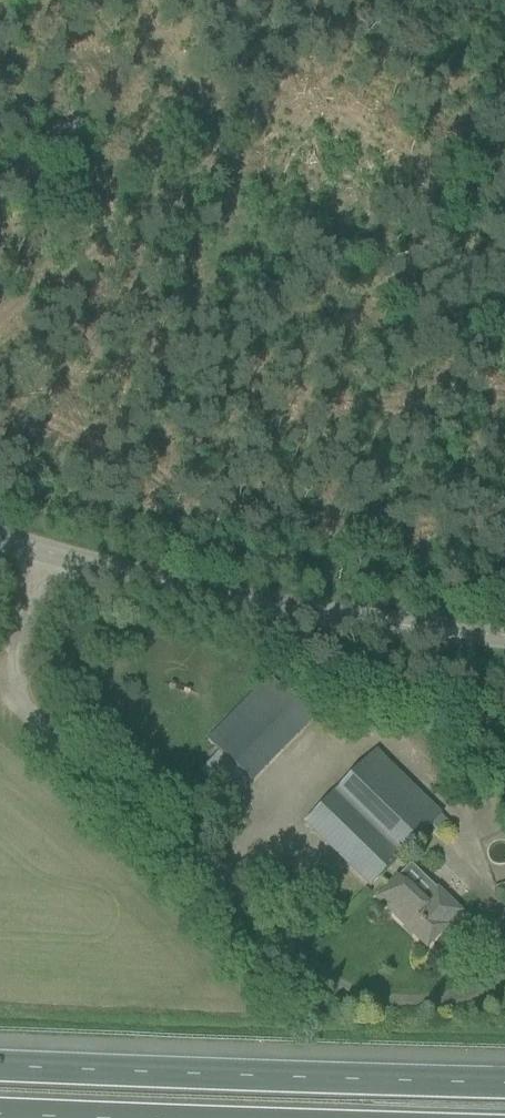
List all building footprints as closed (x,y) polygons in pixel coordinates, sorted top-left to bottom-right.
[(206,784),(233,809),(312,725),(286,700),(206,784)] [(462,741),(451,747),(460,762),(471,756),(462,741)] [(440,815),(441,814),(375,751),(305,824),(371,888),(430,825),(440,815)] [(440,815),(430,825),(440,834),(449,824),(440,815)] [(397,879),(376,899),(425,947),(459,913),(436,891),(423,905),(397,879)]
